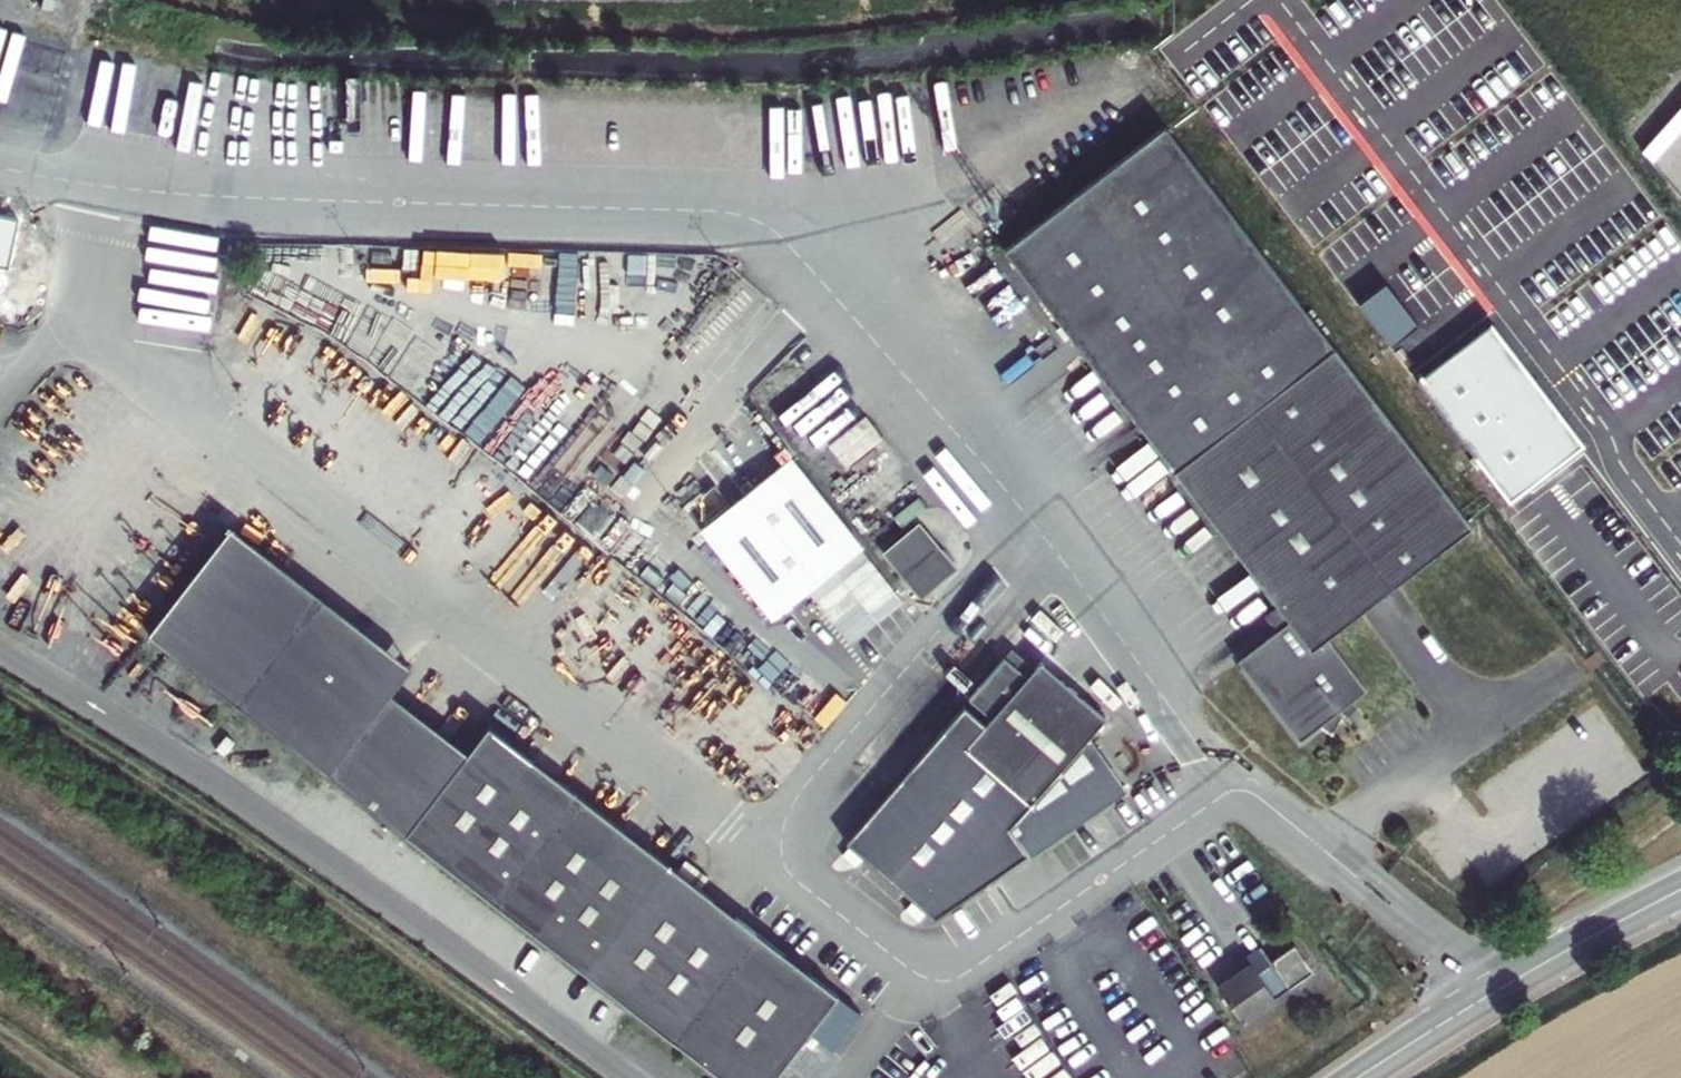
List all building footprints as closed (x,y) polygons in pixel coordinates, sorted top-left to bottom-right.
[(779,137),(797,136),(796,92),(757,94),(758,148),(780,147),(779,137)] [(1002,236),(1130,405),(1160,370),(1258,241),(1160,112),(1002,236)] [(6,239),(19,242),(26,206),(0,201),(0,268),(6,239)] [(1465,513),(1258,241),(1160,370),(1130,405),(1273,591),(1285,608),(1270,619),(1233,646),(1294,726),(1313,713),(1325,720),(1337,701),(1335,694),(1360,676),(1320,623),(1465,513)] [(1473,382),(1436,410),(1494,484),(1530,456),(1473,382)] [(922,500),(883,530),(917,574),(956,544),(922,500)] [(402,836),(464,755),(387,697),(408,669),(228,530),(145,639),(402,836)] [(1285,608),(1273,591),(1258,602),(1270,619),(1285,608)] [(974,725),(985,736),(1055,666),(1038,651),(1024,667),(1003,648),(964,692),(986,711),(983,714),(974,725)] [(985,736),(974,725),(983,714),(963,697),(845,829),(933,906),(1124,782),(1089,727),(1105,710),(1055,666),(985,736)] [(836,998),(485,728),(464,755),(402,836),(716,1077),(774,1077),(836,998)] [(1262,961),(1228,986),(1253,1019),(1324,966),(1304,939),(1282,955),(1269,938),(1253,949),(1262,961)]
